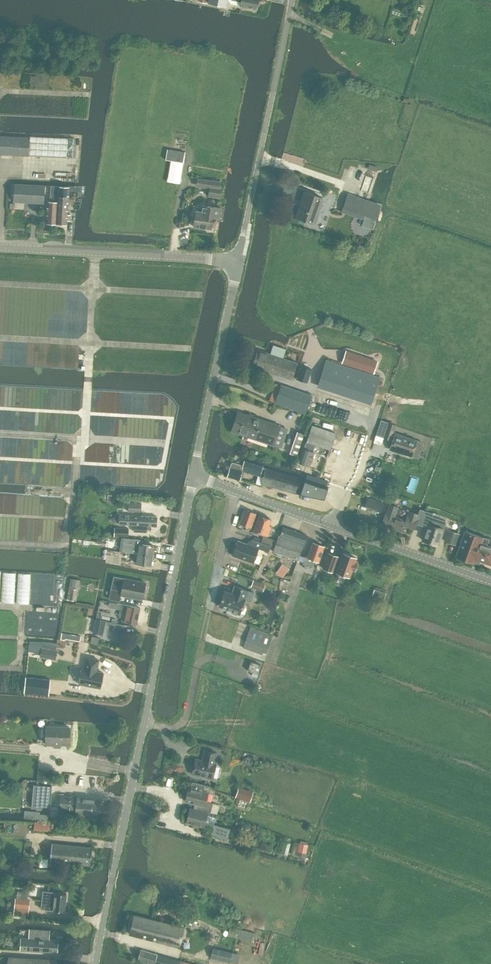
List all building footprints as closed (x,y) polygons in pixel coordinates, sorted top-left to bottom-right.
[(241,1),(240,6),(257,9),(259,0),(234,0),(241,1)] [(0,136),(0,155),(73,158),(74,138),(29,136),(29,137),(0,136)] [(180,184),(185,152),(167,149),(166,159),(170,160),(167,182),(180,184)] [(221,198),(222,188),(221,187),(221,181),(197,178),(196,187),(209,189),(208,196),(221,198)] [(43,203),(44,186),(14,184),(13,201),(43,203)] [(57,223),(58,187),(51,186),(50,198),(52,198),(52,201),(47,201),(46,222),(57,223)] [(64,187),(58,187),(57,223),(66,223),(67,202),(68,198),(68,187),(64,187)] [(313,223),(322,197),(305,192),(296,217),(313,223)] [(348,194),(343,208),(365,215),(362,225),(372,229),(380,205),(348,194)] [(220,218),(221,208),(202,205),(202,211),(196,210),(193,226),(211,229),(213,217),(220,218)] [(283,358),(286,349),(273,345),(270,354),(257,349),(252,366),(274,374),(280,357),(283,358)] [(346,350),(342,363),(373,373),(377,361),(346,350)] [(280,357),(274,374),(291,380),(297,363),(283,358),(280,357)] [(378,381),(379,378),(325,360),(318,380),(373,398),(377,385),(378,381)] [(306,382),(311,369),(301,365),(296,378),(306,382)] [(280,385),(274,403),(305,413),(311,395),(280,385)] [(239,412),(232,431),(279,447),(286,428),(239,412)] [(390,440),(395,425),(388,423),(383,437),(390,440)] [(330,450),(335,433),(312,425),(306,442),(313,444),(330,450)] [(296,455),(303,433),(297,431),(289,453),(296,455)] [(417,456),(421,443),(416,441),(416,440),(394,433),(389,448),(411,456),(411,454),(417,456)] [(310,466),(314,452),(313,452),(314,446),(312,446),(313,444),(306,442),(299,462),(310,466)] [(262,466),(244,461),(242,465),(231,462),(227,476),(239,479),(241,471),(260,476),(262,466)] [(295,493),(300,478),(265,468),(261,483),(295,493)] [(307,474),(300,494),(324,499),(328,487),(326,486),(327,481),(307,474)] [(368,498),(365,506),(382,512),(385,503),(368,498)] [(141,512),(141,503),(129,502),(128,511),(132,511),(132,515),(119,514),(118,524),(124,524),(134,525),(134,531),(146,532),(147,525),(156,526),(157,516),(140,515),(140,512),(141,512)] [(385,513),(382,524),(402,531),(403,526),(413,529),(415,523),(421,525),(426,511),(419,509),(418,514),(408,511),(405,520),(394,516),(397,507),(389,504),(386,514),(385,513)] [(245,509),(239,523),(250,527),(251,524),(255,525),(253,531),(267,536),(271,527),(268,526),(271,519),(265,517),(265,516),(262,515),(261,515),(259,515),(258,518),(254,516),(255,513),(245,509)] [(426,511),(421,525),(427,527),(422,540),(437,545),(446,521),(432,516),(432,513),(426,511)] [(299,555),(306,535),(282,526),(281,532),(279,536),(278,535),(274,546),(273,550),(298,559),(299,555)] [(128,537),(128,528),(114,527),(114,536),(128,537)] [(268,543),(274,546),(278,535),(279,536),(281,532),(272,529),(268,543)] [(455,545),(459,534),(449,530),(445,542),(455,545)] [(480,543),(482,537),(465,531),(456,556),(473,562),(474,559),(490,565),(490,547),(480,543)] [(73,538),(96,541),(97,536),(74,533),(73,538)] [(121,537),(119,551),(129,552),(134,553),(152,555),(154,545),(142,544),(142,540),(121,537)] [(253,539),(250,545),(238,540),(233,555),(252,562),(258,548),(268,551),(270,545),(253,539)] [(299,555),(298,559),(303,561),(302,564),(305,565),(304,568),(307,569),(308,566),(312,567),(315,560),(318,561),(324,546),(312,542),(307,557),(305,556),(305,557),(299,555)] [(109,563),(117,565),(119,551),(107,549),(106,554),(110,555),(109,563)] [(134,553),(133,556),(137,556),(136,563),(151,565),(152,555),(134,553)] [(335,564),(338,566),(341,559),(337,557),(338,556),(328,553),(323,568),(332,571),(335,564)] [(343,553),(341,559),(338,566),(336,573),(349,577),(352,569),(355,570),(357,563),(354,562),(356,557),(343,553)] [(142,599),(143,591),(145,590),(146,587),(145,585),(145,582),(113,576),(109,599),(120,601),(121,595),(142,599)] [(224,591),(219,605),(227,608),(225,614),(239,619),(243,619),(245,616),(250,604),(247,603),(248,601),(252,602),(255,593),(238,586),(235,595),(224,591)] [(74,600),(76,589),(69,587),(67,599),(74,600)] [(137,623),(140,607),(116,603),(115,608),(120,609),(118,617),(122,618),(121,620),(137,623)] [(109,620),(110,613),(101,611),(100,618),(109,620)] [(103,619),(97,618),(95,618),(95,620),(92,633),(103,635),(106,620),(103,619)] [(266,653),(273,635),(250,627),(243,647),(262,654),(263,652),(266,653)] [(62,632),(60,639),(65,640),(65,638),(80,641),(81,635),(62,632)] [(55,660),(57,650),(42,647),(40,657),(55,660)] [(97,668),(99,659),(87,657),(84,669),(82,668),(79,683),(100,687),(103,672),(95,671),(95,668),(97,668)] [(258,673),(260,664),(251,661),(248,670),(258,673)] [(24,693),(49,695),(50,679),(25,676),(24,693)] [(46,726),(46,743),(68,744),(68,742),(70,740),(70,738),(69,736),(69,727),(46,726)] [(214,763),(217,753),(205,750),(202,760),(196,759),(192,774),(212,779),(216,764),(214,763)] [(198,804),(197,810),(207,812),(207,813),(210,814),(213,803),(206,801),(208,792),(203,791),(205,785),(191,782),(190,787),(189,787),(185,801),(198,804)] [(33,785),(31,808),(42,809),(42,806),(50,807),(52,786),(33,785)] [(237,790),(235,796),(250,801),(252,795),(237,790)] [(77,797),(61,795),(59,807),(67,808),(67,810),(69,811),(69,814),(75,814),(75,815),(99,817),(101,799),(77,797)] [(190,808),(186,822),(204,826),(204,825),(213,827),(214,824),(216,817),(207,815),(207,813),(207,812),(197,810),(190,808)] [(48,831),(49,823),(35,821),(34,830),(48,831)] [(227,838),(229,828),(214,824),(213,827),(211,834),(227,838)] [(294,842),(291,854),(304,857),(308,842),(300,840),(299,843),(294,842)] [(90,865),(92,847),(52,843),(50,861),(68,863),(67,869),(73,870),(74,863),(90,865)] [(43,891),(41,908),(53,909),(53,910),(64,911),(66,894),(55,892),(55,893),(43,891)] [(28,908),(29,900),(15,898),(15,906),(28,908)] [(179,947),(184,928),(135,915),(130,934),(179,947)] [(21,937),(20,950),(57,952),(58,940),(49,939),(50,931),(29,929),(29,938),(21,937)] [(228,936),(236,937),(253,941),(255,935),(230,929),(228,936)] [(230,962),(232,952),(212,947),(210,957),(230,962)] [(179,960),(140,949),(137,959),(155,963),(193,963),(179,960)]
